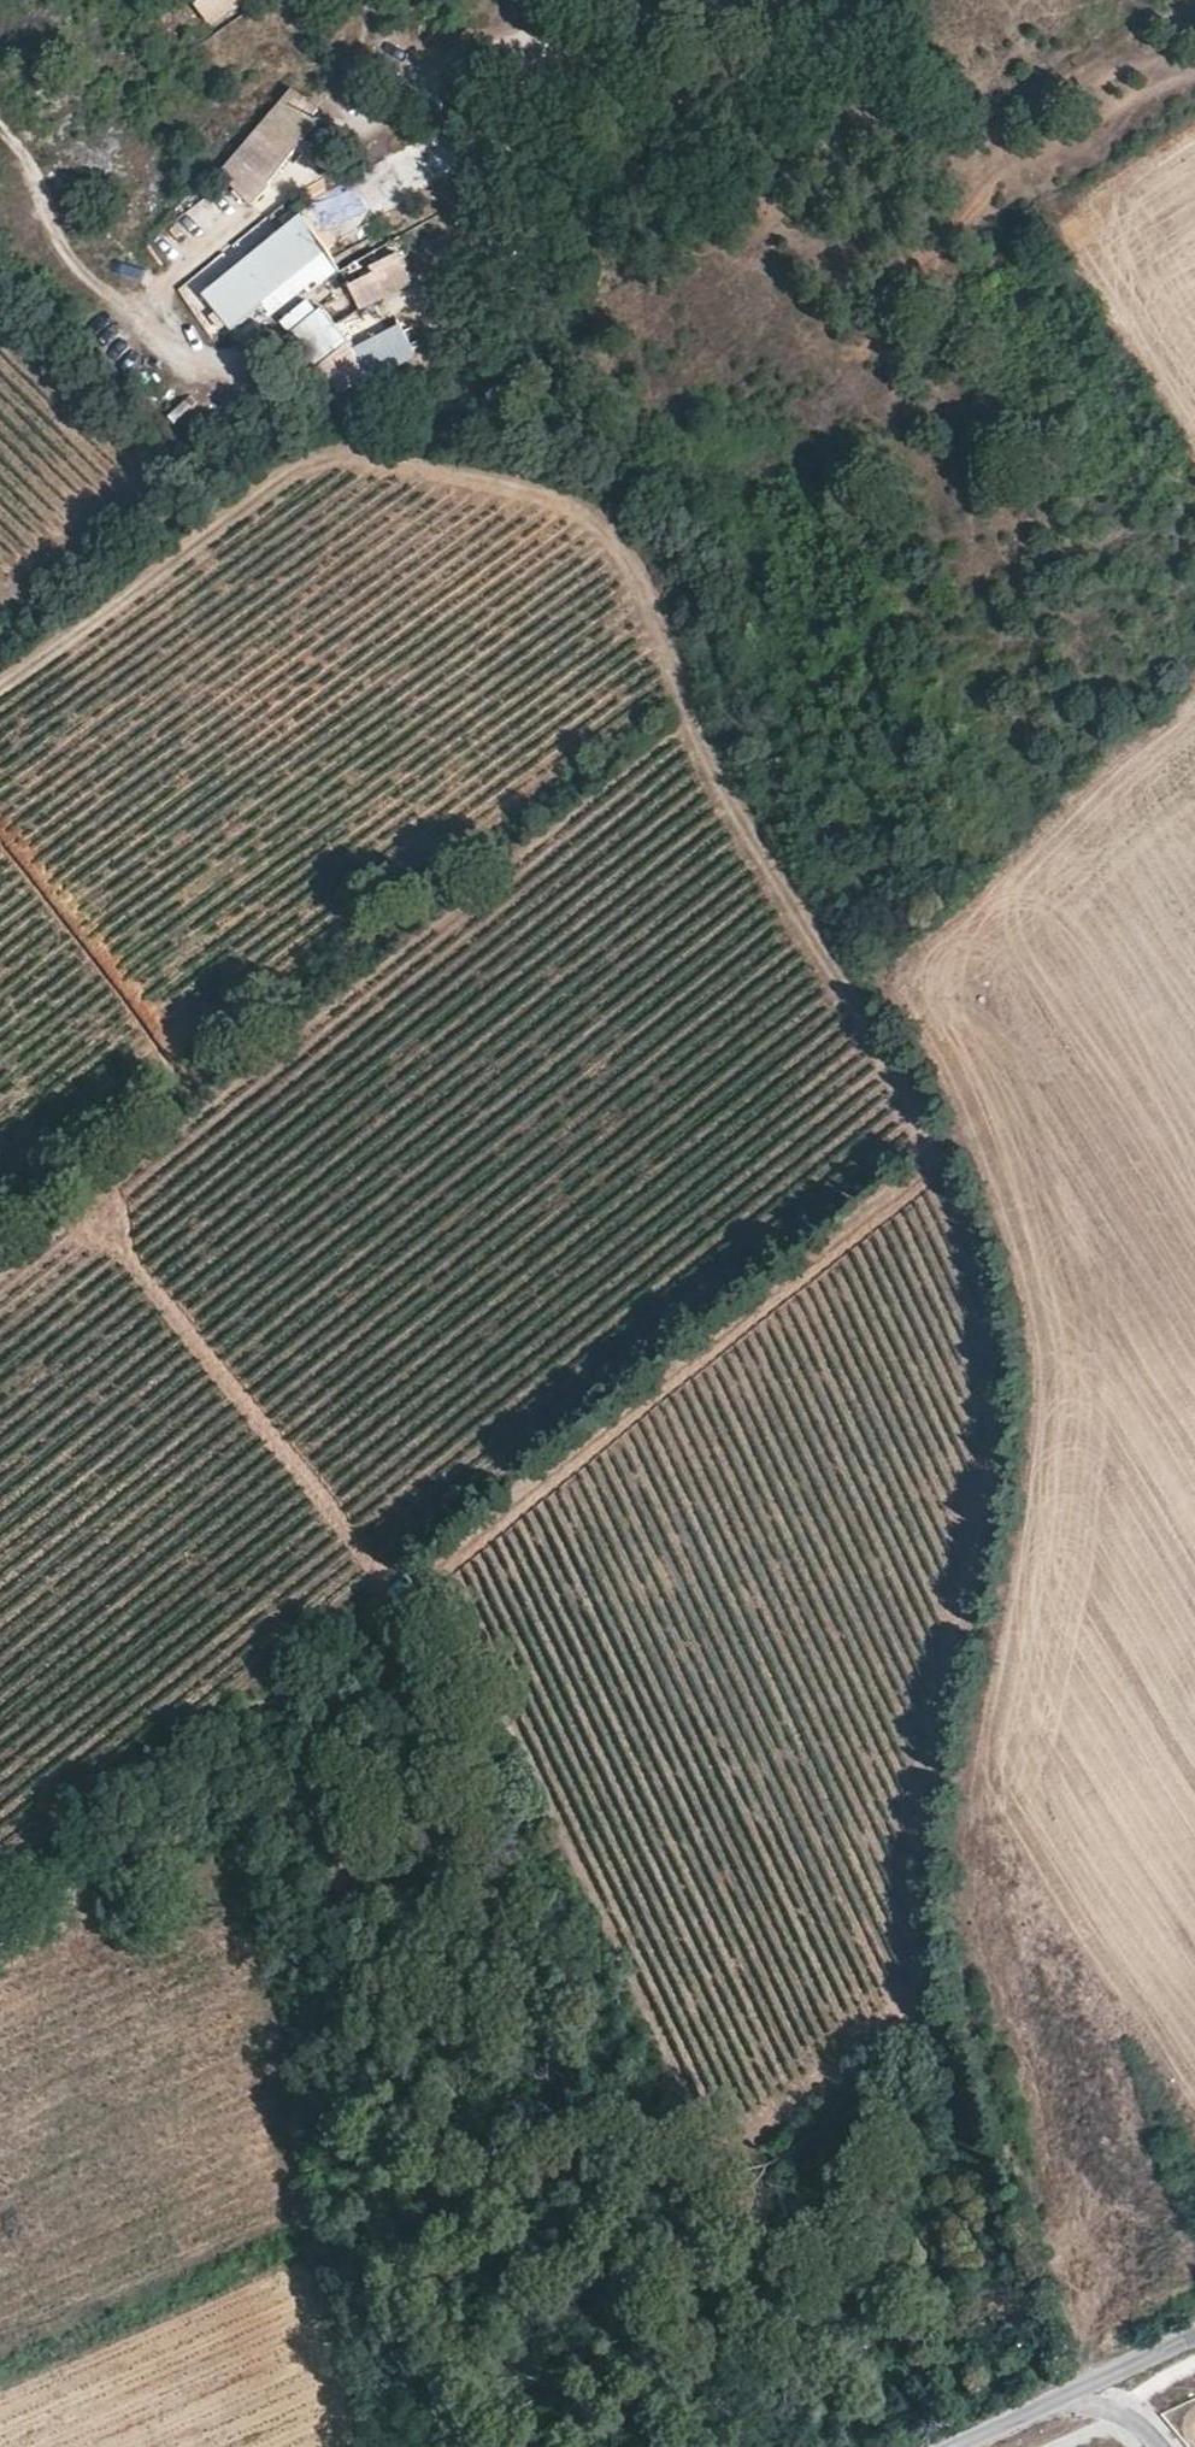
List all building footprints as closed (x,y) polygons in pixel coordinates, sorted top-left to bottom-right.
[(215,23),(239,0),(193,0),(215,23)] [(231,189),(236,195),(253,185),(261,193),(316,121),(297,106),(231,189)] [(301,222),(206,296),(233,319),(284,271),(298,284),(361,244),(320,197),(293,216),(301,222)] [(420,289),(408,253),(351,282),(368,316),(420,289)] [(307,302),(290,314),(286,321),(324,368),(332,364),(338,365),(345,376),(362,366),(370,378),(392,364),(386,360),(407,349),(393,322),(373,334),(375,340),(357,353),(315,304),(311,308),(307,302)]
